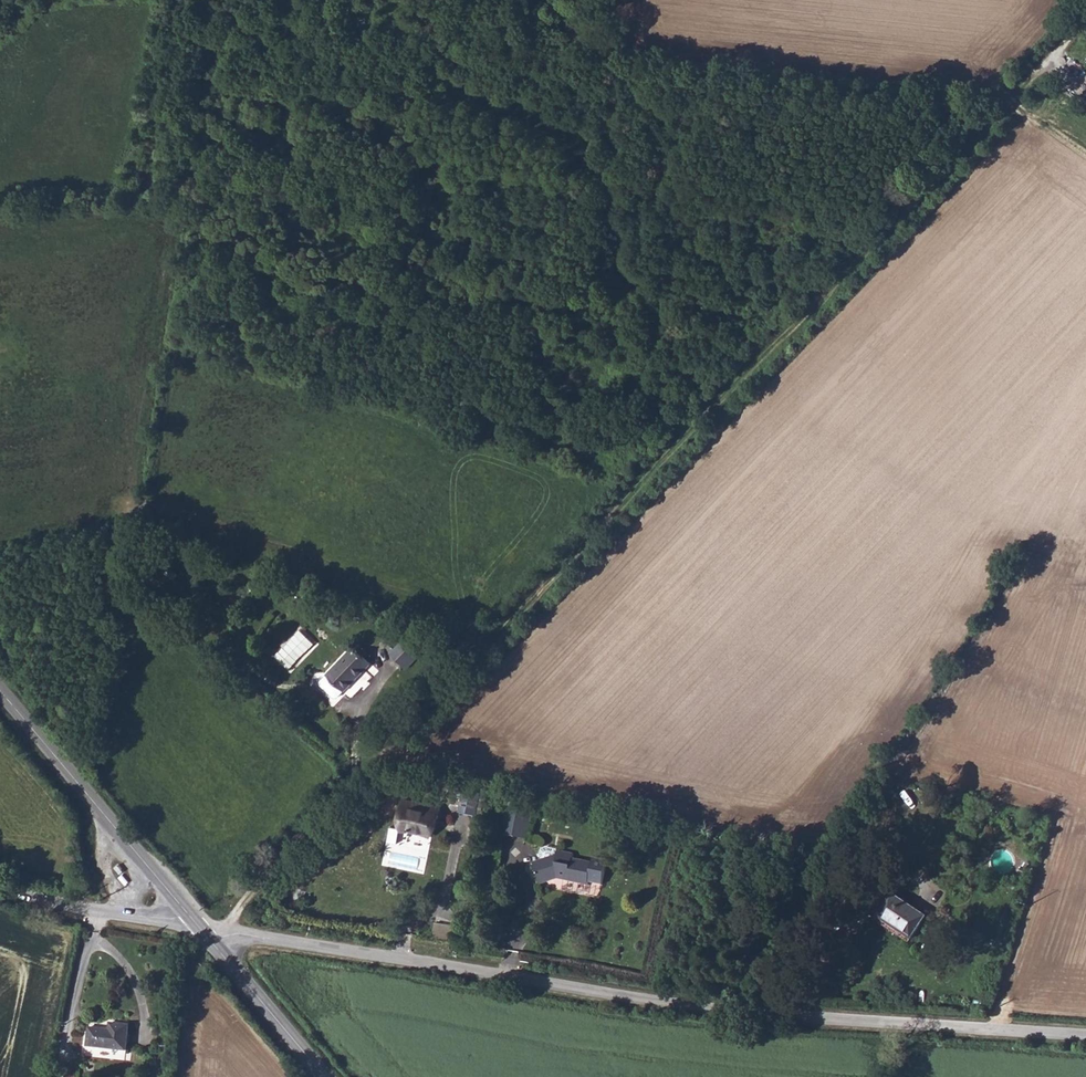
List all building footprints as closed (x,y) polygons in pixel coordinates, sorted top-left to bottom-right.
[(321,631),(306,618),(282,644),(296,658),(321,631)] [(398,639),(412,652),(430,632),(417,620),(398,639)] [(430,632),(412,652),(415,655),(433,636),(430,632)] [(278,644),(284,638),(278,633),(272,638),(278,644)] [(359,633),(332,662),(332,663),(350,680),(351,681),(378,651),(371,643),(375,639),(371,634),(366,638),(359,633)] [(350,680),(332,663),(326,669),(326,673),(341,686),(344,686),(350,680)] [(544,784),(529,782),(522,817),(534,819),(539,793),(542,793),(544,784)] [(415,827),(433,833),(438,813),(436,812),(437,806),(421,802),(399,800),(397,827),(415,827)] [(590,881),(603,883),(607,859),(594,856),(593,860),(573,857),(574,853),(547,846),(544,847),(542,849),(540,852),(542,859),(534,861),(541,884),(558,878),(588,884),(590,881)] [(893,896),(908,873),(911,869),(906,866),(889,893),(893,896)] [(893,896),(930,917),(943,893),(908,873),(893,896)] [(432,937),(452,941),(455,926),(436,921),(432,937)] [(130,1023),(108,1019),(107,1027),(87,1027),(83,1055),(126,1058),(130,1023)]
